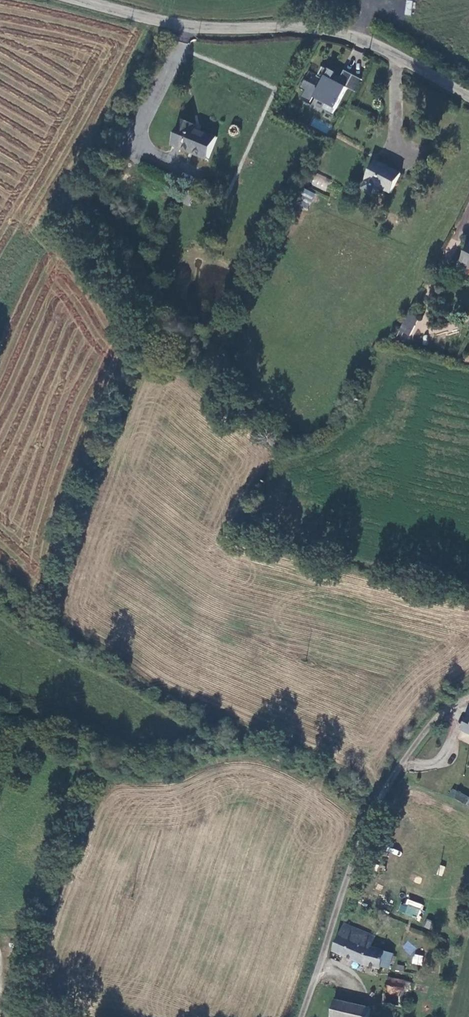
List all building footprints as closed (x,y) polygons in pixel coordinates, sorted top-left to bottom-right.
[(320,108),(335,114),(346,87),(356,92),(362,78),(342,70),(340,74),(324,68),(317,85),(305,80),(298,96),(310,102),(312,98),(322,103),(320,108)] [(192,130),(185,127),(174,152),(206,165),(215,143),(191,133),(192,130)] [(398,176),(374,163),(374,164),(359,191),(363,194),(369,197),(373,189),(387,196),(393,185),(398,176)] [(311,184),(325,191),(331,179),(316,172),(311,184)] [(313,198),(303,193),(295,207),(306,212),(313,198)] [(461,245),(453,263),(456,267),(462,270),(465,269),(468,271),(468,249),(461,245)] [(415,319),(405,315),(397,332),(407,337),(415,319)] [(467,714),(459,728),(468,733),(468,715),(467,714)] [(468,806),(468,797),(451,789),(448,796),(468,806)] [(399,911),(417,919),(423,904),(405,897),(399,911)] [(338,935),(332,951),(362,963),(379,969),(379,966),(387,968),(392,954),(369,946),(374,935),(342,924),(338,935)] [(411,955),(416,948),(407,941),(402,947),(411,955)] [(413,954),(412,964),(421,965),(423,956),(413,954)] [(410,991),(411,984),(387,978),(382,1004),(400,1008),(404,990),(410,991)] [(333,1001),(329,1016),(366,1016),(368,1010),(333,1001)]
